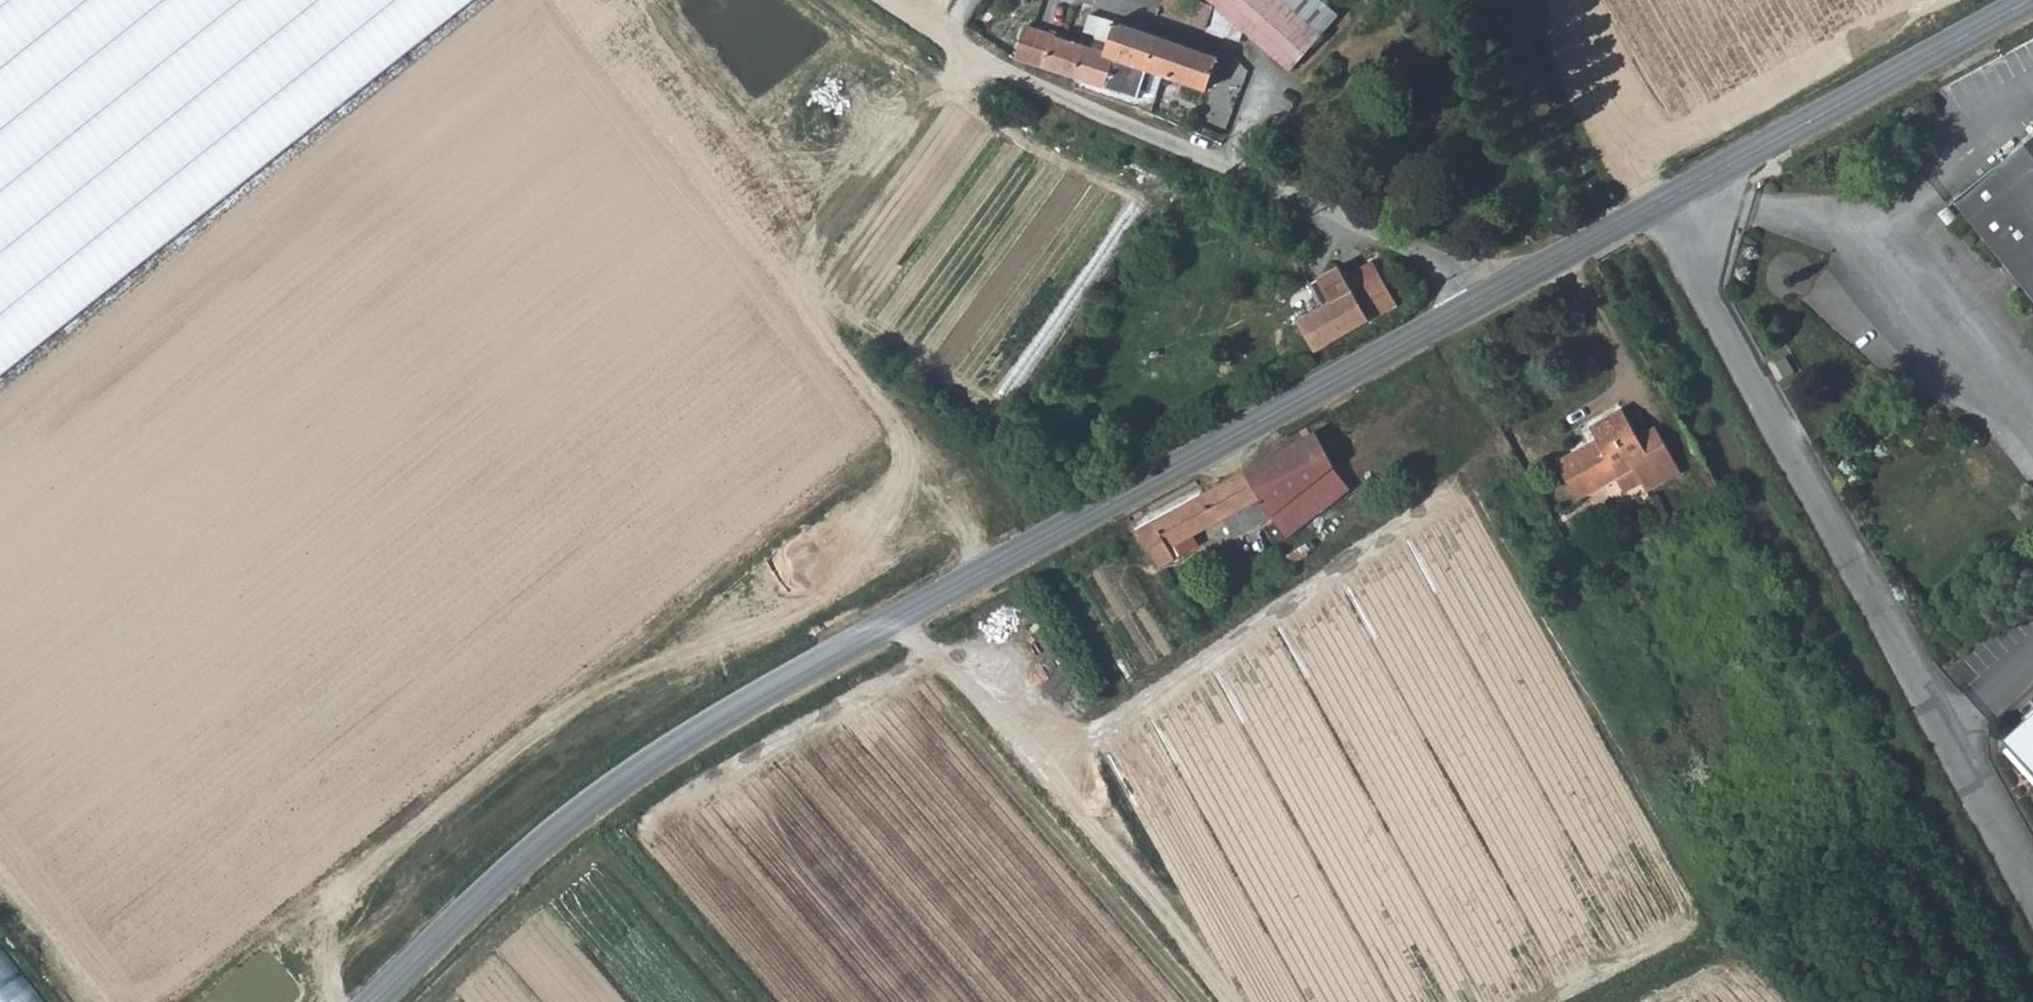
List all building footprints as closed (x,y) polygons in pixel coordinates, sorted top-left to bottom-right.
[(474,0),(0,0),(0,378),(474,0)] [(1164,4),(1191,22),(1207,27),(1212,6),(1203,0),(1168,0),(1164,4)] [(1346,13),(1331,0),(1214,0),(1296,71),(1346,13)] [(1095,36),(1101,18),(1088,15),(1082,32),(1095,36)] [(1204,87),(1215,55),(1127,25),(1101,18),(1095,36),(1091,48),(1081,78),(1138,98),(1142,88),(1159,94),(1167,74),(1204,87)] [(1081,78),(1091,48),(1033,27),(1031,34),(1023,31),(1014,56),(1081,78)] [(2032,293),(2032,137),(1956,201),(2032,293)] [(1312,289),(1321,305),(1309,313),(1296,321),(1321,361),(1406,314),(1378,271),(1365,279),(1351,287),(1344,275),(1337,264),(1308,281),(1312,289)] [(1351,287),(1365,279),(1357,266),(1344,275),(1351,287)] [(1321,305),(1312,289),(1300,296),(1309,313),(1321,305)] [(1592,441),(1554,462),(1573,497),(1626,467),(1640,488),(1674,468),(1650,425),(1631,434),(1616,408),(1585,427),(1592,441)] [(1245,469),(1271,515),(1333,464),(1314,432),(1245,469)] [(1348,487),(1333,464),(1271,515),(1276,523),(1286,535),(1348,487)] [(1245,469),(1135,528),(1157,565),(1197,543),(1193,533),(1223,516),(1233,535),(1249,529),(1264,521),(1271,515),(1245,469)] [(2011,734),(2032,758),(2032,715),(2011,734)] [(46,998),(0,943),(0,1001),(42,1001),(46,998)]
